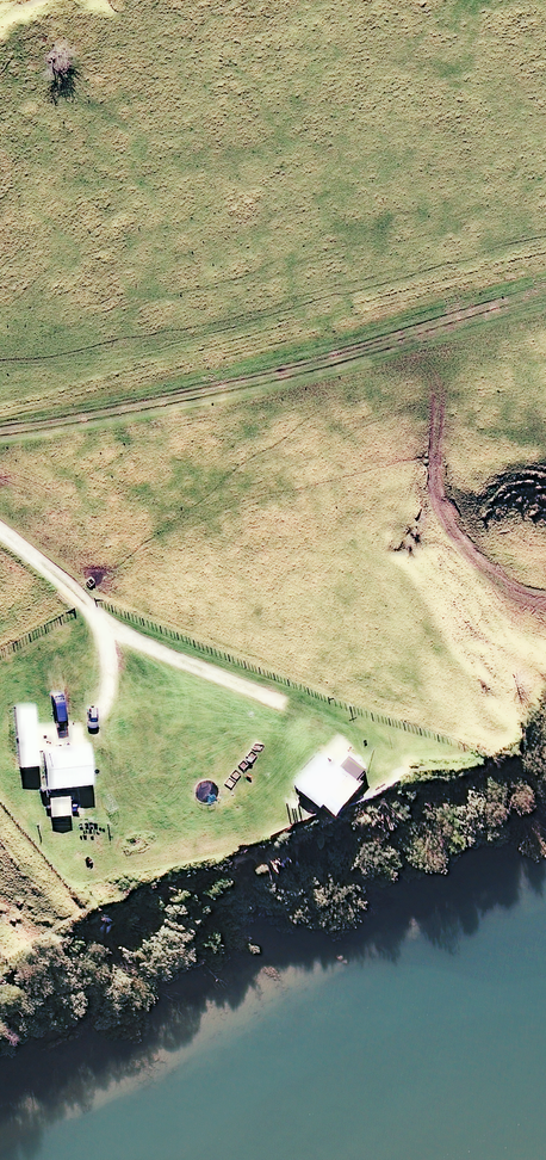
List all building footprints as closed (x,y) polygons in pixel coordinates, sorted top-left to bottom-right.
[(49,731),(32,732),(35,758),(51,756),(49,731)] [(48,757),(51,795),(98,791),(94,753),(48,757)] [(299,786),(341,820),(367,788),(363,785),(371,774),(354,760),(345,770),(325,754),(299,786)]
